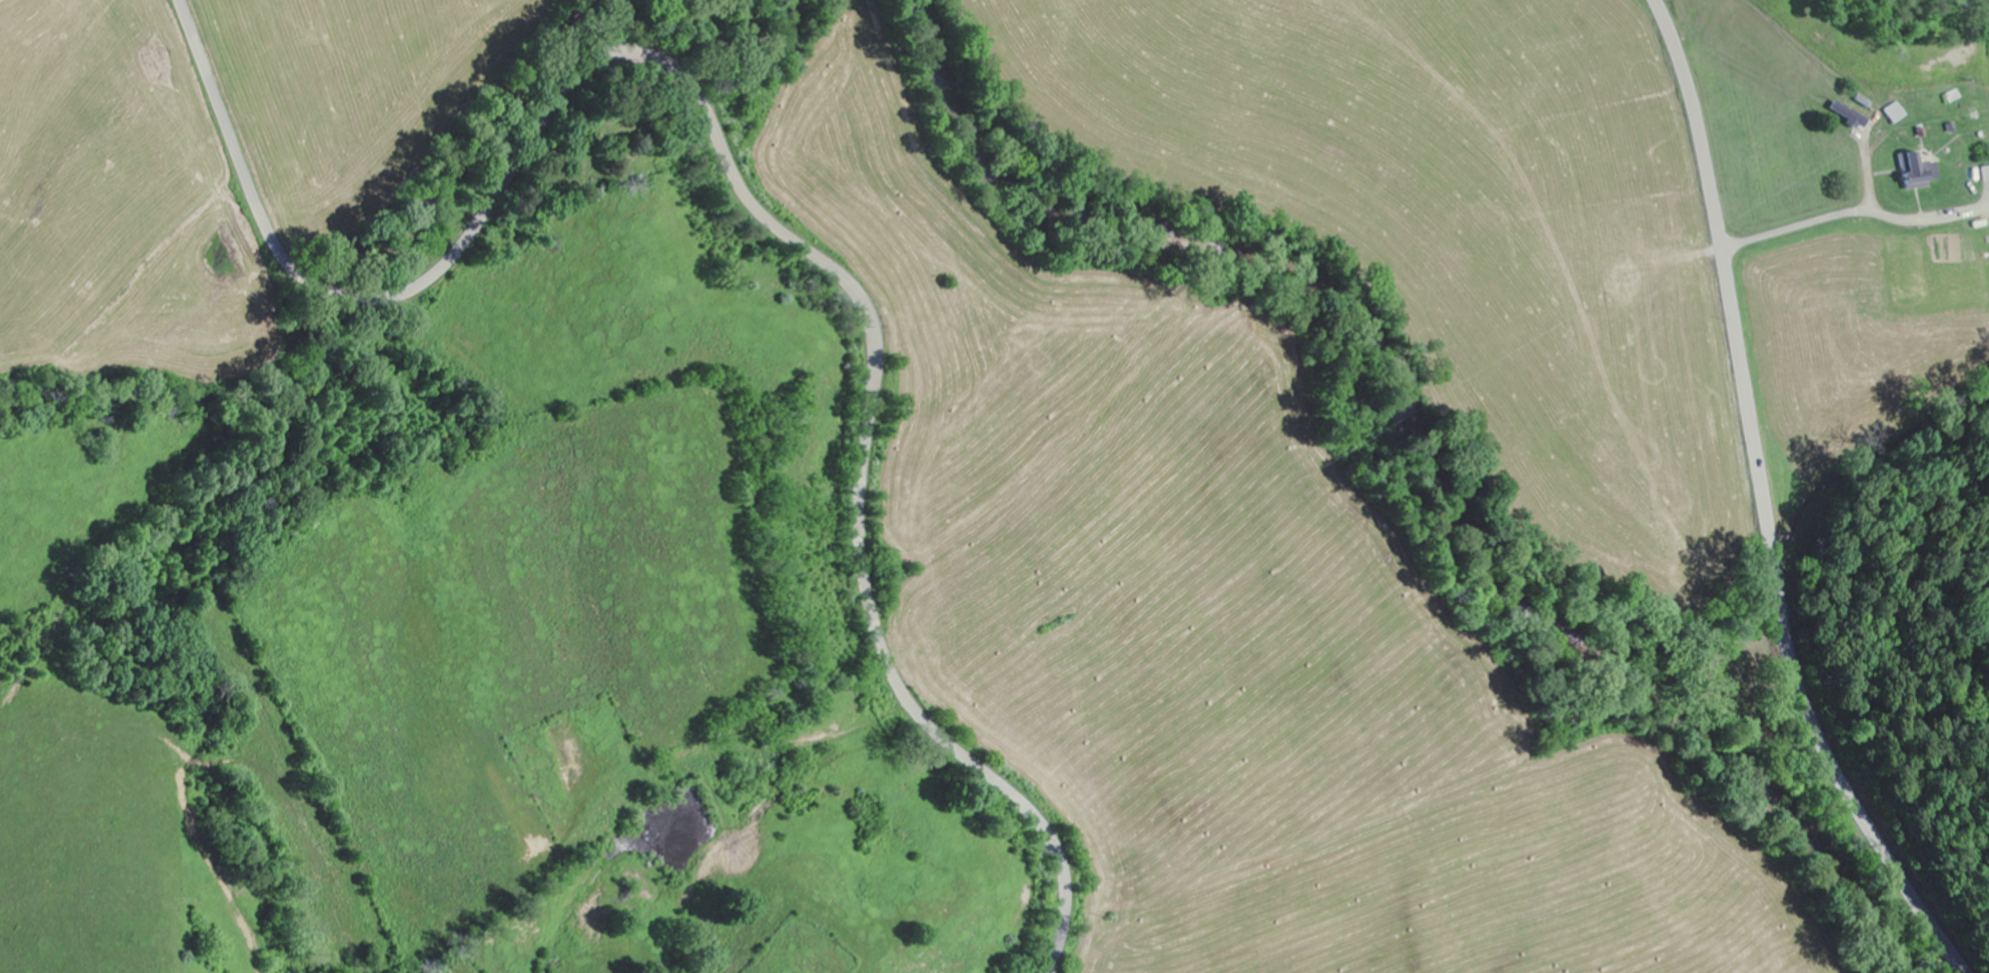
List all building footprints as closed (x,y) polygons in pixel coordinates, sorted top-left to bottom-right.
[(1868,122),(1838,103),(1833,111),(1850,122),(1848,125),(1860,133),(1868,122)] [(1908,117),(1899,103),(1886,112),(1895,126),(1908,117)] [(1905,192),(1930,189),(1928,172),(1920,173),(1918,154),(1901,156),(1905,192)]
